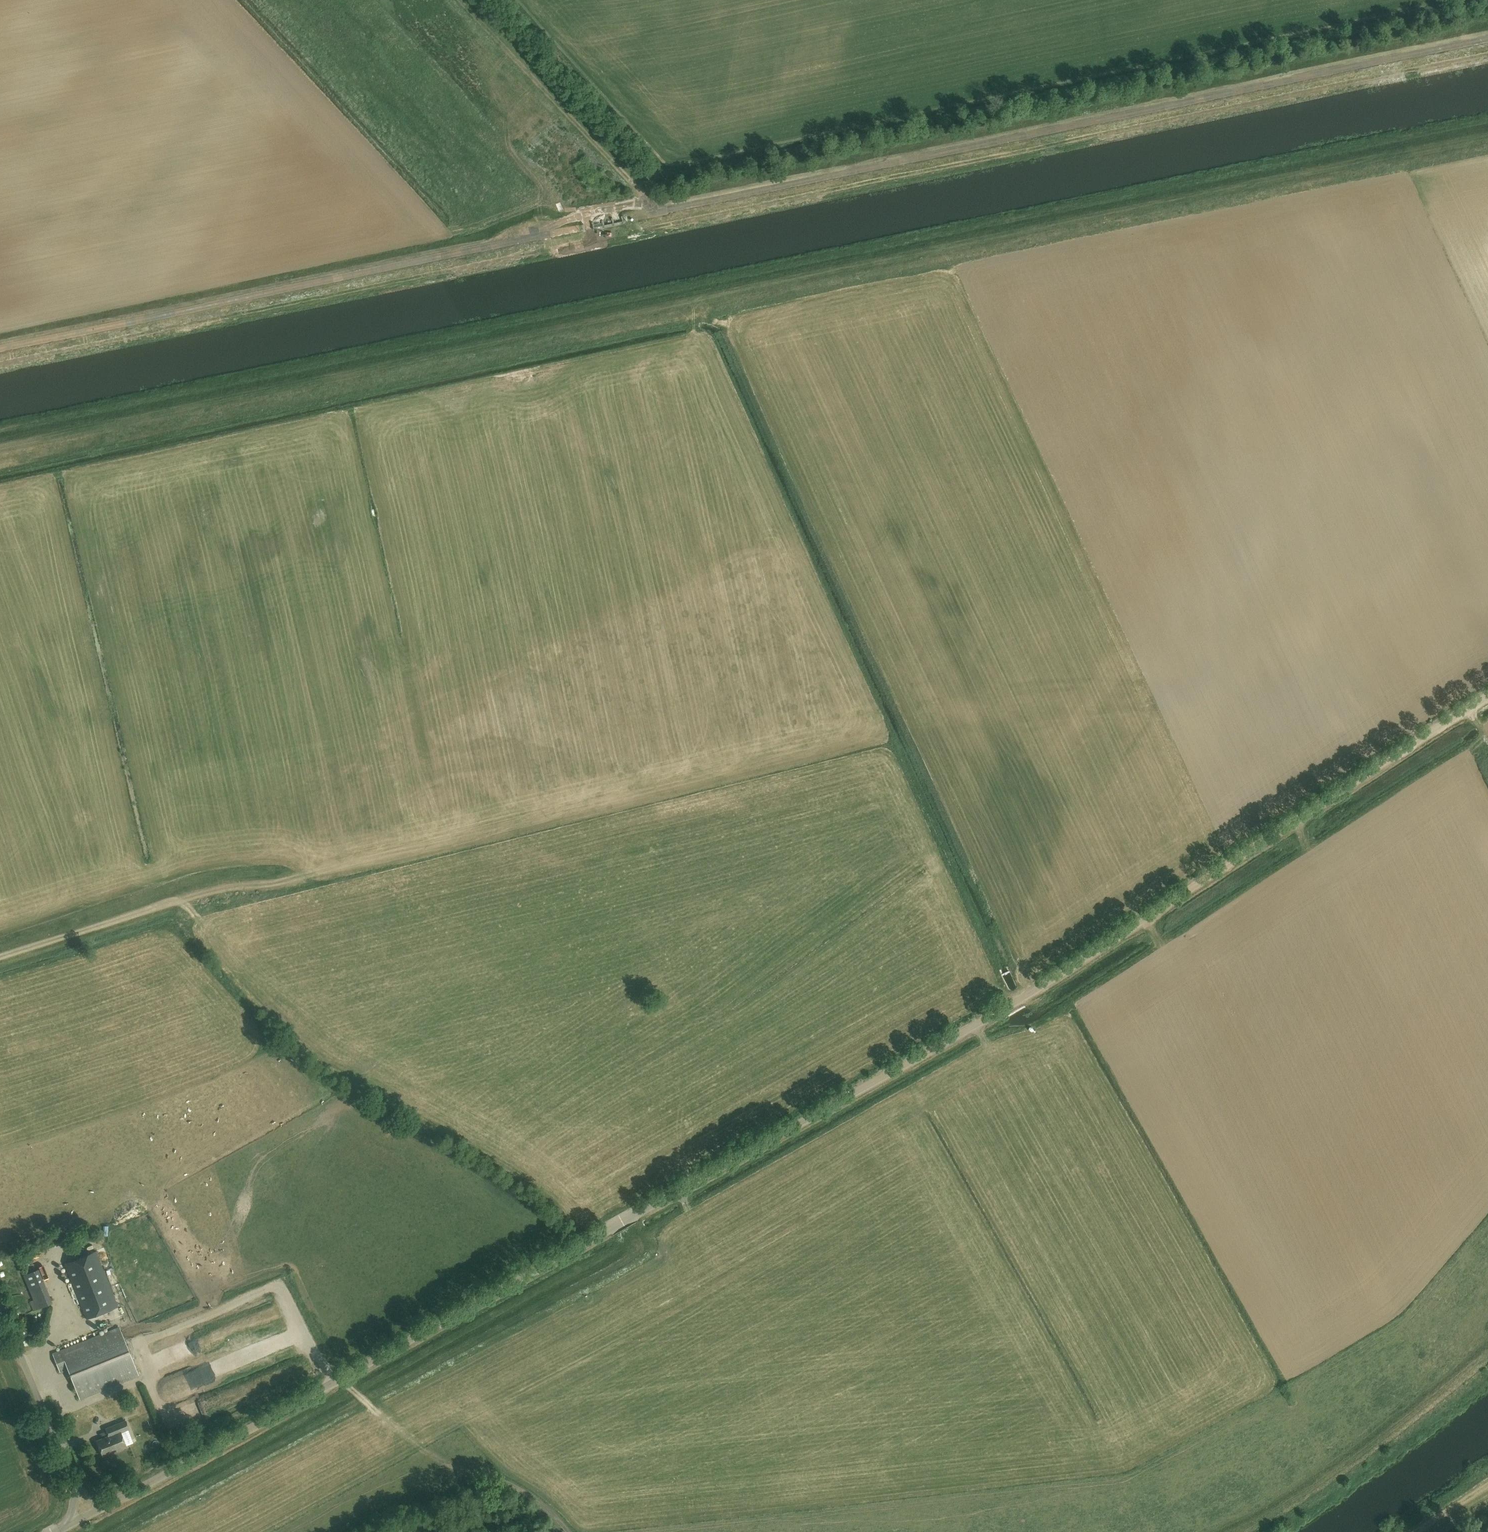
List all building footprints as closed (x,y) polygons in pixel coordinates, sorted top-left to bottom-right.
[(95,1252),(63,1264),(86,1319),(117,1306),(95,1252)] [(28,1286),(42,1279),(38,1269),(23,1276),(28,1286)] [(239,1320),(228,1326),(235,1339),(246,1333),(239,1320)] [(80,1399),(138,1375),(119,1327),(53,1354),(60,1372),(68,1369),(80,1399)] [(50,1389),(50,1396),(57,1396),(57,1403),(60,1402),(59,1388),(50,1389)] [(109,1436),(97,1440),(103,1456),(127,1446),(121,1432),(129,1429),(126,1420),(106,1428),(109,1436)]
